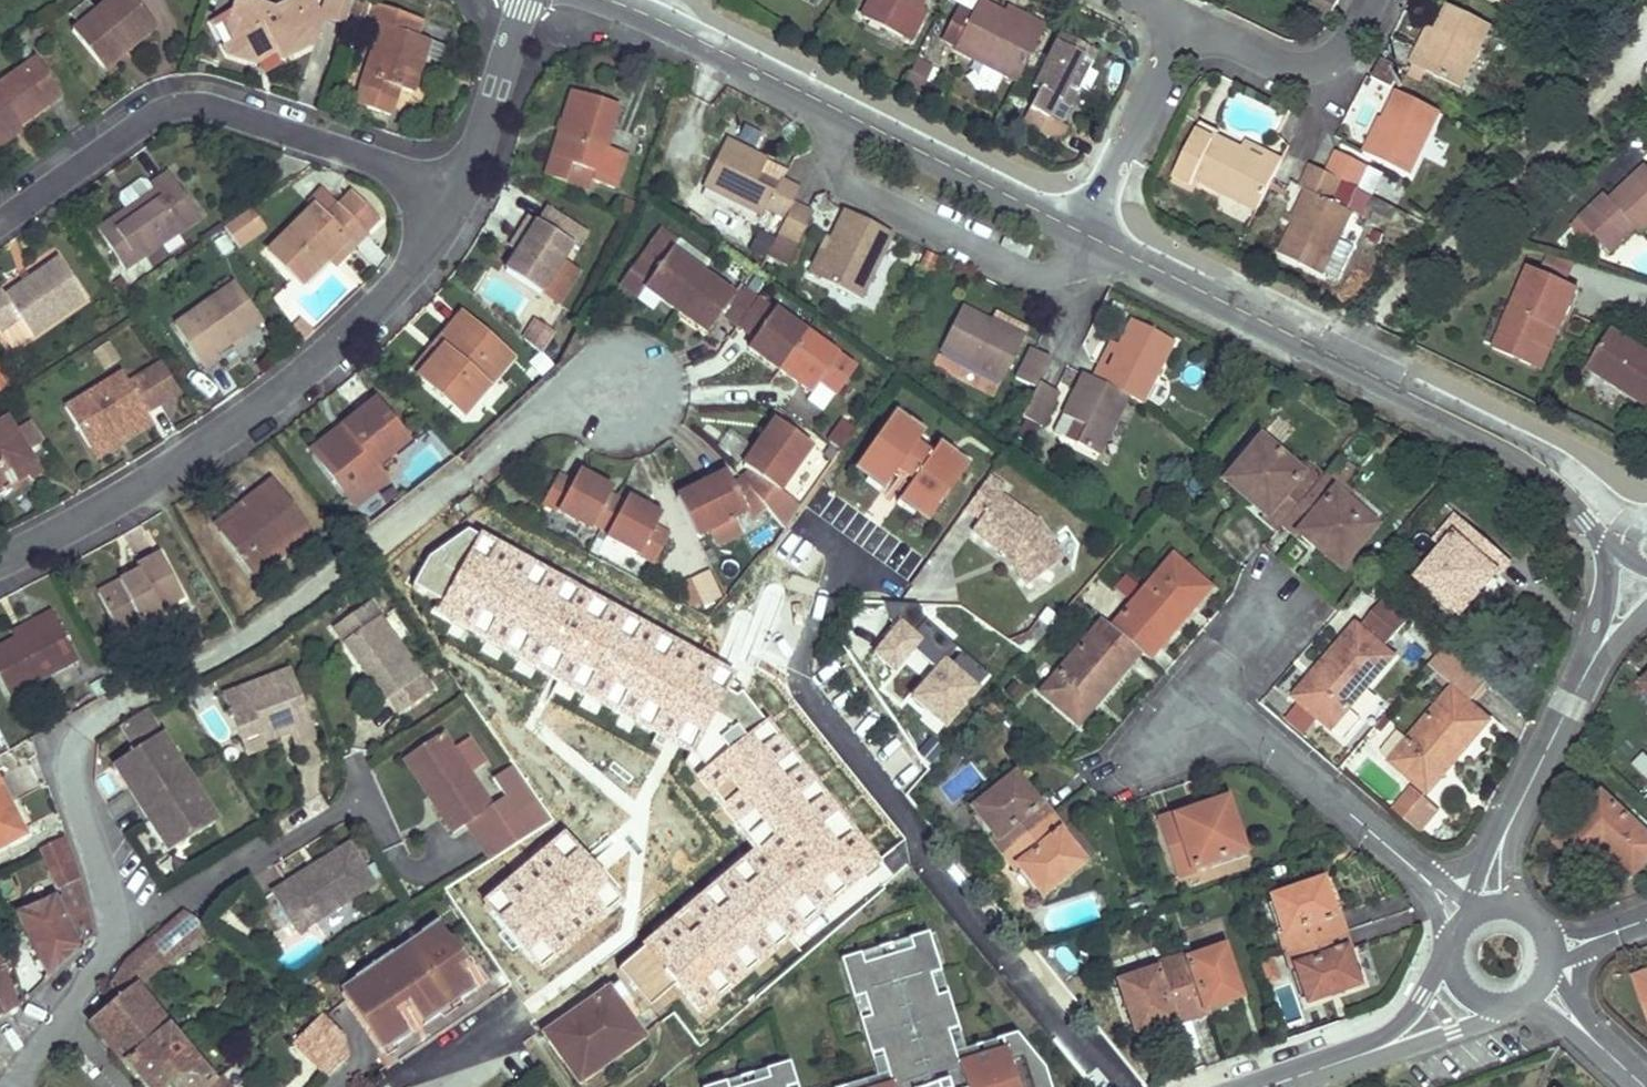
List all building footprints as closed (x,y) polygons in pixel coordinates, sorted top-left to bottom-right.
[(91,0),(74,13),(83,24),(99,11),(91,0)] [(160,28),(137,0),(113,0),(99,11),(83,24),(75,31),(102,65),(124,47),(129,53),(160,28)] [(316,47),(308,29),(325,23),(314,0),(298,0),(293,3),(297,9),(286,14),(276,11),(244,0),(240,0),(233,19),(240,22),(230,53),(259,63),(265,45),(276,49),(283,64),(316,47)] [(356,0),(330,0),(326,12),(328,20),(347,26),(356,0)] [(907,34),(922,2),(923,0),(874,0),(866,15),(907,34)] [(1327,22),(1338,0),(1314,0),(1307,13),(1327,22)] [(1515,9),(1519,0),(1496,0),(1515,9)] [(929,7),(922,2),(907,34),(916,39),(929,7)] [(1003,15),(979,2),(973,15),(959,8),(943,40),(957,47),(955,49),(1018,80),(1046,26),(1029,17),(1025,25),(1003,15)] [(297,9),(293,3),(276,11),(286,14),(297,9)] [(1411,63),(1462,88),(1493,26),(1450,5),(1437,31),(1426,53),(1418,49),(1411,63)] [(416,92),(431,44),(417,40),(423,21),(376,6),(371,22),(385,26),(364,89),(395,99),(396,100),(401,87),(416,92)] [(1025,25),(1029,17),(1007,7),(1003,15),(1025,25)] [(308,29),(316,47),(325,23),(308,29)] [(1437,31),(1429,27),(1418,49),(1426,53),(1437,31)] [(1098,52),(1061,33),(1033,88),(1040,92),(1025,122),(1063,142),(1070,127),(1061,123),(1051,118),(1060,101),(1070,106),(1098,52)] [(124,47),(102,65),(107,70),(129,53),(124,47)] [(933,66),(918,58),(907,81),(922,89),(933,66)] [(1381,60),(1372,77),(1394,87),(1403,71),(1381,60)] [(18,130),(62,100),(37,63),(0,88),(0,143),(18,130)] [(1369,151),(1409,171),(1439,109),(1396,88),(1382,117),(1385,119),(1369,151)] [(395,99),(364,89),(359,104),(390,114),(395,99)] [(617,102),(571,89),(545,175),(566,181),(571,164),(594,170),(591,180),(613,187),(624,150),(606,144),(617,102)] [(1070,106),(1060,101),(1051,118),(1061,123),(1070,106)] [(1377,115),(1361,147),(1369,151),(1385,119),(1382,117),(1377,115)] [(1221,131),(1202,123),(1175,174),(1193,183),(1196,177),(1257,208),(1282,158),(1269,152),(1265,161),(1242,149),(1218,137),(1221,131)] [(0,143),(0,151),(22,135),(18,130),(0,143)] [(708,185),(766,215),(769,210),(790,221),(784,233),(802,243),(818,211),(799,202),(806,188),(785,177),(779,191),(760,181),(772,159),(732,139),(708,185)] [(1269,152),(1246,141),(1242,149),(1265,161),(1269,152)] [(1324,171),(1341,180),(1357,188),(1368,164),(1335,148),(1324,171)] [(785,177),(790,169),(772,159),(760,181),(779,191),(785,177)] [(594,170),(571,164),(566,181),(588,189),(591,180),(594,170)] [(1279,253),(1321,274),(1352,211),(1331,201),(1341,180),(1324,171),(1310,164),(1300,185),(1305,188),(1313,192),(1296,226),(1293,224),(1279,253)] [(1615,197),(1611,193),(1585,217),(1616,251),(1641,227),(1646,233),(1646,231),(1646,168),(1615,197)] [(169,175),(151,187),(155,193),(126,213),(98,232),(125,271),(199,220),(169,175)] [(155,193),(151,187),(146,179),(117,199),(126,213),(155,193)] [(1296,226),(1313,192),(1305,188),(1289,222),(1293,224),(1296,226)] [(378,221),(348,190),(336,203),(322,189),(309,202),(313,206),(269,248),(303,283),(327,258),(349,237),(356,244),(367,234),(366,231),(378,221)] [(264,227),(250,208),(225,226),(238,245),(264,227)] [(824,276),(865,297),(897,234),(850,210),(835,240),(841,243),(824,276)] [(633,217),(617,212),(615,223),(627,227),(633,217)] [(538,299),(550,283),(561,267),(554,261),(564,247),(531,223),(522,237),(528,241),(515,257),(503,274),(538,299)] [(839,353),(739,285),(732,295),(669,252),(676,242),(658,229),(640,255),(659,268),(657,272),(638,258),(621,283),(641,297),(647,288),(707,329),(721,310),(757,336),(751,345),(813,389),(821,377),(839,389),(854,367),(837,355),(839,353)] [(335,265),(356,244),(349,237),(327,258),(335,265)] [(528,241),(522,237),(510,253),(515,257),(528,241)] [(824,276),(841,243),(835,240),(829,237),(812,270),(824,276)] [(58,257),(5,294),(2,289),(0,290),(0,330),(2,332),(21,319),(33,336),(88,299),(58,257)] [(554,311),(578,279),(561,267),(550,283),(538,299),(554,311)] [(1532,268),(1495,348),(1531,364),(1550,325),(1560,330),(1580,289),(1532,268)] [(205,370),(221,360),(217,355),(262,324),(236,286),(176,328),(205,370)] [(1023,339),(990,321),(993,315),(965,299),(942,341),(1004,375),(1023,339)] [(440,350),(429,363),(418,377),(463,413),(511,354),(460,312),(434,345),(440,350)] [(542,353),(556,332),(534,318),(520,340),(542,353)] [(1130,395),(1147,402),(1176,343),(1132,322),(1120,345),(1110,365),(1101,361),(1093,376),(1085,372),(1065,412),(1085,423),(1077,441),(1101,452),(1130,395)] [(1550,325),(1531,364),(1543,369),(1560,330),(1550,325)] [(1590,367),(1646,405),(1646,352),(1614,331),(1590,367)] [(1120,345),(1112,340),(1101,361),(1110,365),(1120,345)] [(440,350),(434,345),(412,371),(418,377),(429,363),(440,350)] [(1038,386),(1040,380),(1053,356),(1033,346),(1018,376),(1038,386)] [(13,390),(0,371),(0,398),(13,390)] [(121,376),(65,411),(91,450),(92,450),(146,415),(164,405),(143,373),(126,384),(121,376)] [(1024,413),(1040,421),(1056,388),(1040,380),(1038,386),(1024,413)] [(322,462),(337,481),(352,499),(384,473),(377,465),(409,439),(377,399),(345,425),(355,436),(322,462)] [(153,426),(146,415),(92,450),(99,460),(153,426)] [(872,477),(868,482),(884,494),(900,472),(915,483),(899,504),(915,516),(919,511),(933,521),(969,471),(955,461),(959,456),(943,444),(935,455),(920,444),(928,433),(912,422),(908,427),(895,417),(858,467),(872,477)] [(25,446),(7,419),(0,423),(0,495),(27,477),(30,481),(42,474),(25,446)] [(791,525),(807,503),(784,485),(812,446),(776,419),(744,464),(749,467),(732,479),(729,471),(678,496),(698,537),(712,530),(720,546),(744,534),(737,518),(749,512),(751,517),(769,509),(791,525)] [(355,436),(345,425),(313,451),(322,462),(355,436)] [(1277,528),(1282,522),(1322,476),(1309,464),(1302,473),(1260,437),(1231,472),(1257,494),(1250,502),(1265,513),(1262,516),(1277,528)] [(1322,476),(1282,522),(1296,535),(1300,531),(1313,542),(1320,534),(1346,558),(1377,523),(1336,487),(1342,480),(1344,481),(1354,468),(1340,455),(1322,476)] [(557,473),(545,499),(595,526),(613,491),(614,488),(579,471),(573,483),(557,473)] [(384,473),(352,499),(358,506),(390,480),(384,473)] [(1029,585),(1065,559),(1038,522),(1001,496),(1006,489),(990,478),(967,510),(982,520),(974,532),(1007,555),(1010,552),(1013,554),(1017,559),(1013,563),(1029,585)] [(219,535),(253,578),(312,532),(272,480),(239,505),(245,513),(219,535)] [(626,498),(613,491),(595,526),(608,534),(626,498)] [(655,526),(661,515),(627,496),(626,498),(608,534),(656,558),(670,535),(655,526)] [(239,505),(212,527),(219,535),(245,513),(239,505)] [(1484,586),(1496,573),(1498,575),(1511,562),(1463,520),(1451,535),(1453,538),(1419,577),(1453,607),(1477,580),(1484,586)] [(674,556),(689,580),(712,566),(697,541),(674,556)] [(1013,563),(1017,559),(1013,554),(1010,552),(1007,555),(1013,563)] [(1109,627),(1139,653),(1145,658),(1208,587),(1173,555),(1109,627)] [(100,595),(124,638),(143,628),(163,617),(161,613),(185,599),(161,556),(138,569),(140,573),(100,595)] [(690,581),(703,607),(724,598),(710,571),(690,581)] [(376,605),(339,632),(390,704),(401,697),(427,678),(376,605)] [(11,695),(79,659),(52,611),(12,632),(15,638),(0,646),(0,675),(11,695)] [(1389,644),(1400,631),(1380,612),(1368,625),(1389,644)] [(149,638),(168,627),(163,617),(143,628),(149,638)] [(1031,651),(1049,630),(1037,621),(1020,644),(1031,651)] [(1109,689),(1139,653),(1109,627),(1102,621),(1041,691),(1078,724),(1109,689)] [(863,659),(942,734),(990,682),(928,623),(914,637),(898,622),(863,659)] [(1295,694),(1331,726),(1393,655),(1357,624),(1295,694)] [(556,698),(497,739),(552,819),(576,802),(583,812),(579,814),(580,824),(608,865),(487,948),(542,1031),(611,983),(625,1004),(653,985),(664,978),(672,989),(718,957),(705,939),(696,926),(807,848),(816,861),(821,869),(835,859),(856,845),(865,839),(850,818),(853,815),(793,728),(733,640),(688,670),(634,707),(627,700),(591,724),(575,699),(564,693),(556,698)] [(1472,701),(1486,684),(1445,647),(1430,665),(1472,701)] [(324,739),(295,670),(224,700),(243,744),(264,735),(268,745),(287,738),(283,728),(290,725),(294,735),(300,748),(324,739)] [(427,678),(401,697),(410,711),(437,692),(427,678)] [(1390,757),(1426,788),(1488,717),(1452,685),(1390,757)] [(175,853),(218,824),(200,792),(201,792),(164,736),(140,752),(128,733),(152,718),(155,715),(153,712),(101,744),(134,793),(142,788),(163,817),(154,823),(175,853)] [(140,752),(164,736),(152,718),(128,733),(140,752)] [(294,735),(290,725),(283,728),(287,738),(294,735)] [(264,735),(243,744),(249,757),(270,750),(268,745),(264,735)] [(450,735),(409,761),(419,776),(423,772),(442,803),(438,806),(456,835),(497,810),(450,735)] [(1639,757),(1630,770),(1646,781),(1646,762),(1639,757)] [(1003,853),(1052,815),(1042,801),(1037,804),(1015,776),(973,808),(996,836),(992,839),(1003,853)] [(27,836),(0,784),(0,850),(27,836)] [(1585,809),(1556,841),(1588,868),(1607,847),(1635,872),(1646,859),(1646,833),(1601,791),(1594,800),(1583,787),(1574,798),(1585,809)] [(154,823),(163,817),(142,788),(134,793),(154,823)] [(1403,812),(1418,825),(1436,805),(1422,792),(1403,812)] [(1244,851),(1229,807),(1195,819),(1192,809),(1175,816),(1174,812),(1156,818),(1176,877),(1194,871),(1192,868),(1244,851)] [(1064,831),(1052,815),(1003,853),(1014,868),(1018,865),(1041,895),(1083,864),(1061,834),(1064,831)] [(60,894),(19,914),(49,976),(79,946),(87,937),(93,930),(80,875),(67,835),(43,848),(57,885),(58,887),(60,894)] [(870,866),(856,845),(835,859),(849,881),(870,866)] [(350,846),(275,893),(300,934),(375,887),(350,846)] [(1609,863),(1628,880),(1635,872),(1607,847),(1588,868),(1595,877),(1609,863)] [(696,926),(705,939),(816,861),(807,848),(696,926)] [(1570,864),(1574,859),(1566,852),(1561,857),(1570,864)] [(836,891),(844,904),(853,916),(886,888),(870,866),(849,881),(836,891)] [(1285,951),(1344,932),(1338,913),(1333,914),(1322,879),(1272,897),(1283,932),(1279,933),(1285,951)] [(159,934),(129,959),(113,984),(123,996),(90,1020),(146,1086),(211,1086),(216,1083),(217,1080),(140,986),(211,927),(189,910),(159,934)] [(396,957),(393,952),(357,978),(360,983),(344,994),(382,1047),(393,1040),(397,1046),(413,1034),(396,1011),(411,1001),(427,1024),(443,1013),(439,1007),(459,993),(464,999),(470,994),(453,970),(470,958),(455,937),(453,938),(440,920),(423,932),(426,936),(396,957)] [(1349,948),(1344,932),(1285,951),(1291,968),(1295,967),(1307,1002),(1358,986),(1346,949),(1349,948)] [(1187,952),(1168,958),(1188,1018),(1207,1012),(1205,1006),(1240,995),(1223,945),(1189,957),(1187,952)] [(677,996),(723,964),(718,957),(672,989),(677,996)] [(1188,1018),(1168,958),(1150,964),(1152,970),(1118,980),(1135,1031),(1170,1019),(1171,1024),(1188,1018)] [(18,1005),(0,961),(0,1015),(18,1005)] [(1633,976),(1646,1018),(1646,971),(1633,976)] [(664,978),(653,985),(701,1045),(711,1037),(677,996),(672,989),(664,978)] [(610,989),(546,1033),(579,1080),(599,1066),(596,1062),(619,1046),(622,1050),(642,1036),(610,989)] [(326,1015),(312,1000),(284,1024),(299,1040),(326,1015)] [(329,1075),(351,1054),(343,1035),(326,1015),(299,1040),(298,1041),(329,1075)] [(957,1086),(983,1086),(996,1038),(932,1021),(919,1072),(958,1082),(957,1086)] [(840,1069),(816,1086),(857,1086),(840,1069)] [(211,1086),(230,1086),(221,1077),(217,1080),(216,1083),(211,1086)]
